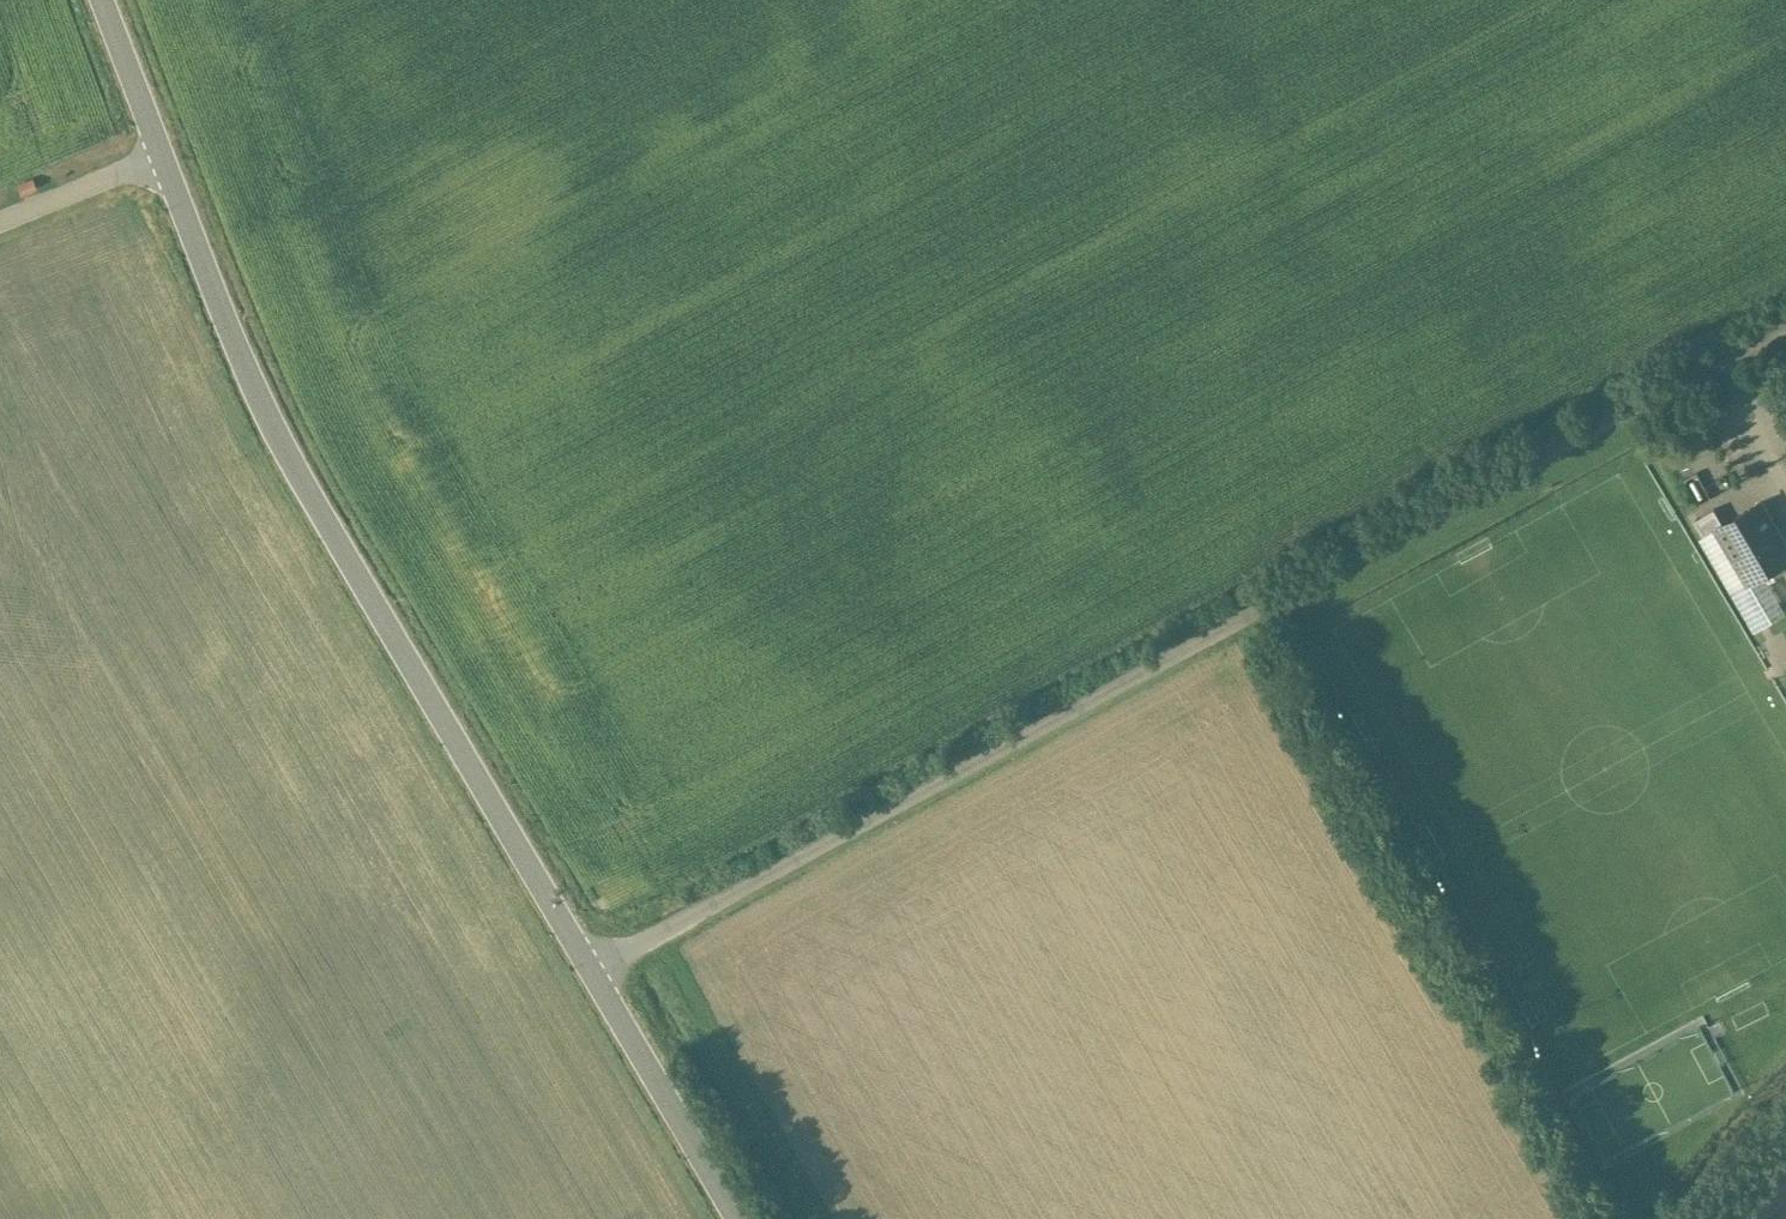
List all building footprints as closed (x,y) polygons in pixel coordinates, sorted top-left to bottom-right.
[(1718,525),(1749,578),(1785,556),(1785,544),(1760,500),(1718,525)]
